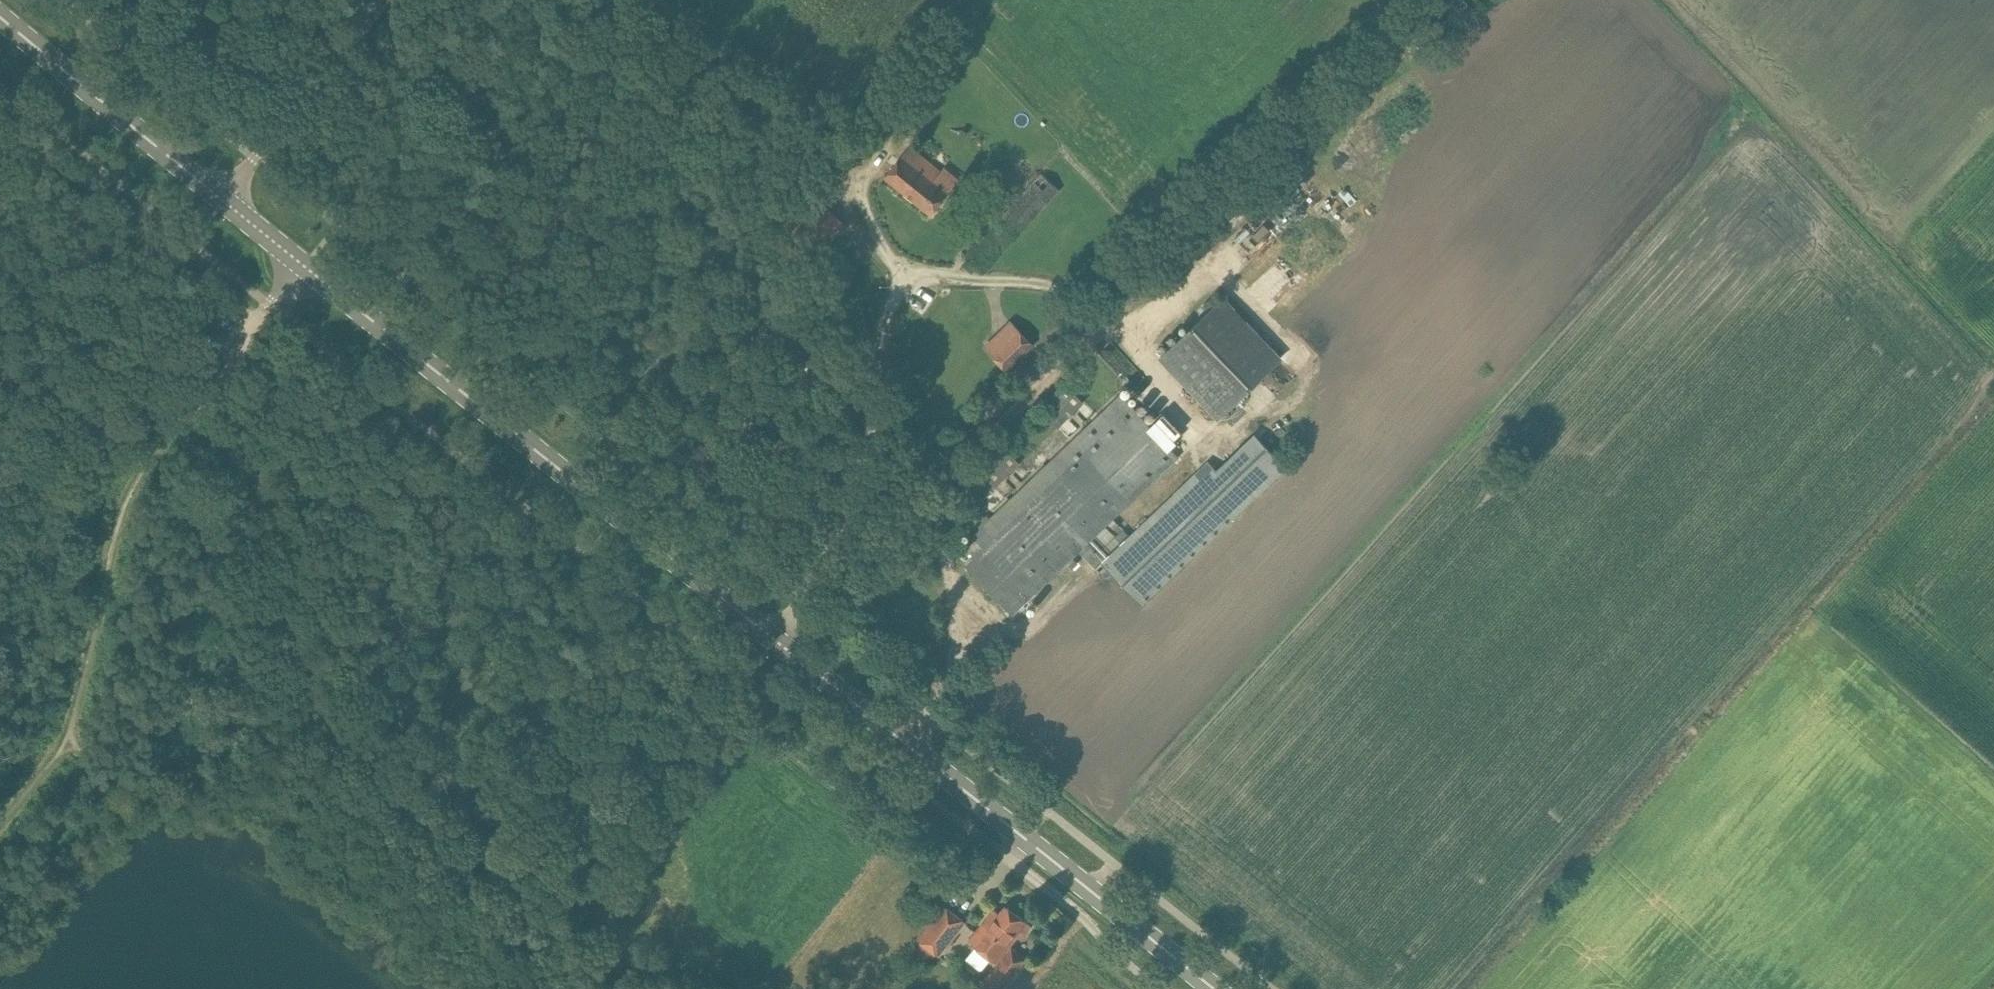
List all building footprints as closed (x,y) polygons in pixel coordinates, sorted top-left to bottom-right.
[(909,146),(898,160),(885,176),(932,213),(948,193),(948,192),(959,178),(945,167),(941,171),(909,146)] [(1062,189),(1042,172),(965,257),(984,274),(1062,189)] [(1219,417),(1281,358),(1223,297),(1161,356),(1219,417)] [(1031,343),(1015,326),(1014,327),(1016,329),(1012,335),(999,347),(993,351),(991,350),(990,350),(1006,367),(1031,343)] [(1065,382),(1040,406),(1059,426),(1084,402),(1065,382)] [(975,557),(967,565),(1013,613),(1179,455),(1121,394),(963,544),(975,557)] [(1210,461),(1104,562),(1143,603),(1287,467),(1255,434),(1218,470),(1210,461)] [(1002,443),(977,467),(995,486),(1020,462),(1002,443)] [(939,955),(965,922),(945,905),(918,938),(939,955)] [(995,909),(970,940),(996,961),(1020,931),(1025,935),(1032,925),(1008,906),(1002,915),(995,909)] [(983,983),(990,988),(1005,988),(1010,982),(1008,981),(1026,958),(1012,947),(983,983)]
